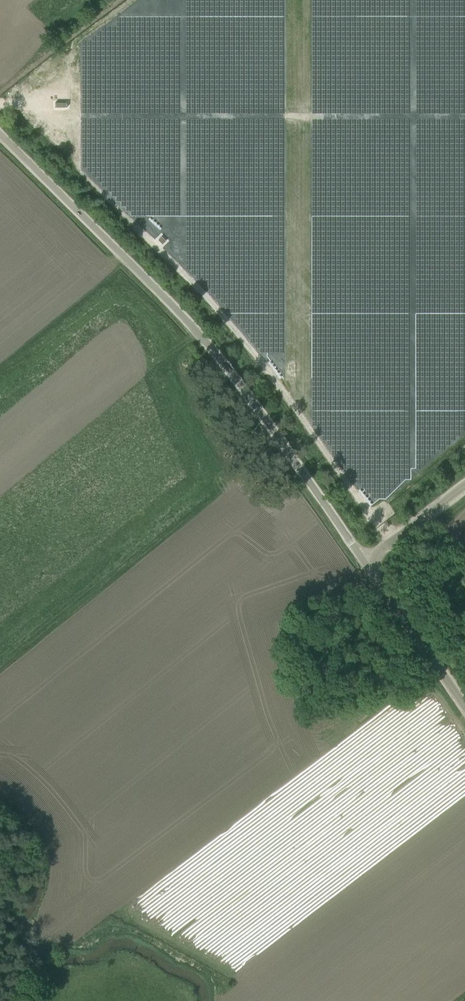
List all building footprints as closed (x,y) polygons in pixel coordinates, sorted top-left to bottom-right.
[(161,236),(158,240),(162,244),(166,241),(161,236)]
